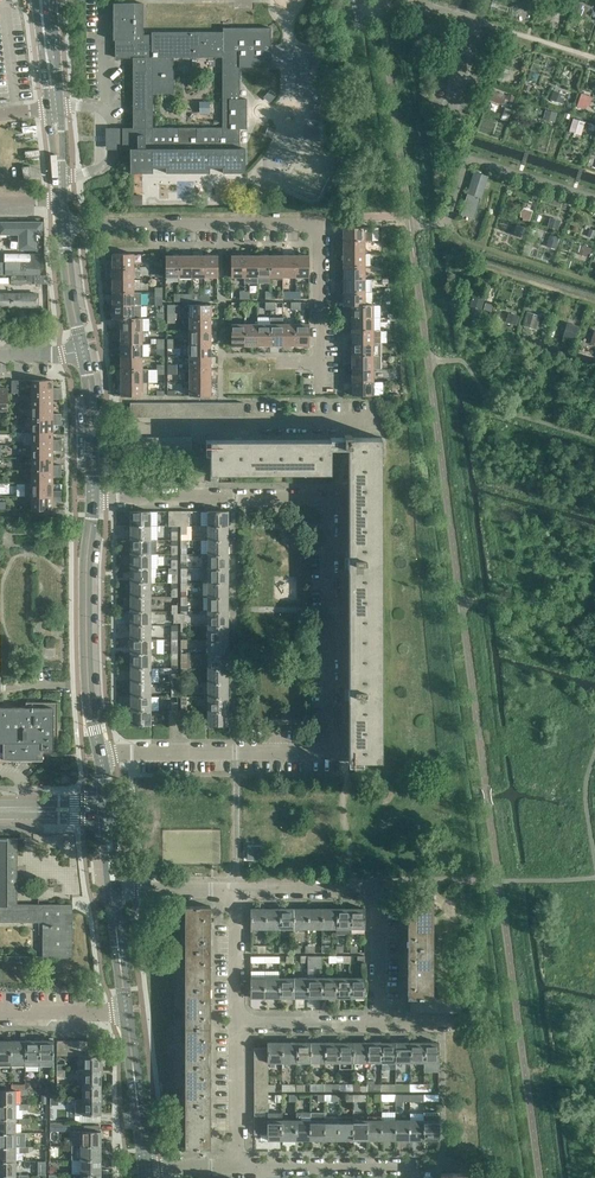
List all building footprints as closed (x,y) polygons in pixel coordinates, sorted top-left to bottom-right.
[(529,2),(516,1),(515,9),(528,10),(529,2)] [(123,135),(119,135),(119,142),(123,141),(123,149),(130,149),(130,172),(153,172),(153,167),(166,167),(166,172),(210,172),(210,167),(223,167),(223,172),(245,172),(245,148),(239,148),(239,128),(247,128),(247,99),(239,99),(239,67),(271,67),(271,27),(223,27),(223,31),(151,32),(151,34),(143,35),(143,3),(134,3),(113,3),(113,39),(115,39),(116,57),(133,57),(133,128),(123,128),(123,135)] [(548,4),(537,3),(536,10),(548,11),(548,4)] [(588,6),(574,6),(574,14),(588,14),(588,6)] [(505,83),(507,74),(497,71),(494,80),(505,83)] [(269,102),(276,94),(270,89),(263,96),(269,102)] [(551,89),(548,98),(557,101),(561,92),(551,89)] [(504,95),(491,92),(489,99),(502,102),(504,95)] [(591,100),(580,94),(576,101),(587,107),(591,100)] [(199,113),(210,113),(210,101),(200,101),(199,113)] [(572,118),(568,126),(576,131),(580,123),(572,118)] [(267,127),(265,133),(272,136),(274,129),(267,127)] [(123,135),(123,128),(106,128),(106,149),(123,149),(123,141),(119,142),(119,135),(123,135)] [(29,165),(22,166),(24,179),(31,178),(29,165)] [(474,172),(468,192),(480,196),(482,196),(488,176),(474,172)] [(446,184),(432,179),(434,196),(442,199),(446,184)] [(468,192),(461,213),(474,217),(480,196),(468,192)] [(142,205),(142,195),(133,195),(132,205),(142,205)] [(520,206),(517,213),(527,217),(530,210),(520,206)] [(562,219),(547,212),(543,221),(558,227),(562,219)] [(499,218),(498,229),(511,230),(512,219),(499,218)] [(0,221),(0,233),(18,233),(18,248),(35,248),(35,221),(0,221)] [(575,222),(572,231),(584,235),(587,226),(575,222)] [(524,229),(513,226),(511,233),(523,236),(524,229)] [(336,235),(335,235),(335,241),(365,241),(372,241),(372,227),(344,227),(344,238),(336,235)] [(555,234),(543,232),(541,240),(553,242),(555,234)] [(365,241),(335,241),(335,246),(336,246),(344,243),(344,253),(365,253),(365,241)] [(590,249),(577,246),(575,253),(589,256),(590,249)] [(31,253),(4,253),(4,261),(11,261),(11,269),(19,269),(19,270),(25,270),(25,274),(33,274),(33,268),(34,268),(34,261),(31,261),(31,253)] [(134,253),(112,253),(113,266),(134,266),(134,253)] [(336,260),(335,260),(335,266),(365,266),(365,253),(344,253),(344,263),(336,260)] [(179,277),(179,255),(166,255),(166,277),(179,277)] [(192,255),(179,255),(179,277),(192,277),(192,255)] [(205,255),(192,255),(192,277),(205,277),(205,255)] [(218,255),(205,255),(205,277),(218,277),(218,255)] [(231,255),(232,277),(245,277),(245,255),(231,255)] [(258,255),(245,255),(245,277),(245,283),(258,283),(258,255)] [(270,255),(258,255),(258,283),(270,283),(270,277),(270,255)] [(283,255),(270,255),(270,277),(283,277),(283,255)] [(296,255),(283,255),(283,277),(296,277),(296,255)] [(309,255),(296,255),(296,277),(309,277),(309,255)] [(134,266),(113,266),(113,279),(134,279),(134,266)] [(365,266),(335,266),(335,271),(336,271),(344,269),(344,279),(365,279),(365,266)] [(134,279),(113,279),(113,292),(134,292),(134,279)] [(336,286),(335,286),(335,292),(344,292),(365,292),(372,292),(372,279),(365,279),(344,279),(344,289),(336,286)] [(134,292),(113,292),(113,305),(141,305),(141,292),(134,292)] [(344,292),(335,292),(335,297),(336,297),(344,294),(344,305),(365,305),(372,305),(372,292),(365,292),(344,292)] [(474,311),(476,302),(459,299),(458,307),(474,311)] [(186,305),(183,308),(183,313),(186,317),(189,318),(211,317),(211,304),(189,304),(186,305)] [(141,305),(113,305),(113,318),(121,318),(141,317),(141,305)] [(365,305),(344,305),(344,310),(352,307),(352,317),(381,317),(381,305),(372,305),(365,305)] [(512,309),(498,306),(495,318),(509,322),(512,309)] [(519,324),(530,328),(534,315),(523,311),(519,324)] [(141,317),(121,318),(121,330),(142,330),(142,317),(141,317)] [(211,317),(189,318),(189,330),(211,330),(211,317)] [(270,317),(258,317),(258,324),(258,345),(270,345),(270,317)] [(283,317),(270,317),(270,345),(283,345),(283,324),(283,317)] [(352,327),(344,324),(344,330),(381,330),(381,317),(352,317),(352,327)] [(554,334),(569,340),(574,326),(559,320),(554,334)] [(245,324),(232,324),(232,345),(245,345),(245,324)] [(258,324),(245,324),(245,345),(258,345),(258,324)] [(283,324),(283,345),(296,345),(296,324),(283,324)] [(309,324),(296,324),(296,345),(309,345),(309,324)] [(142,330),(121,330),(121,343),(142,343),(142,330)] [(211,330),(189,330),(189,343),(211,343),(211,330)] [(381,330),(344,330),(344,335),(352,333),(352,343),(381,343),(381,330)] [(142,343),(121,343),(121,356),(142,356),(142,343)] [(211,343),(189,343),(189,356),(211,356),(211,343)] [(352,353),(344,350),(344,356),(381,356),(381,343),(352,343),(352,353)] [(142,356),(121,356),(121,369),(142,369),(142,356)] [(211,356),(189,356),(189,369),(211,369),(211,356)] [(381,356),(344,356),(344,361),(352,358),(352,369),(381,369),(381,356)] [(142,369),(121,369),(121,382),(148,382),(148,369),(142,369)] [(211,369),(189,369),(189,382),(211,382),(211,369)] [(344,375),(344,381),(374,381),(374,369),(352,369),(352,378),(344,375)] [(32,380),(32,394),(61,394),(61,387),(53,387),(53,380),(32,380)] [(374,381),(344,381),(344,387),(352,384),(352,395),(383,395),(383,381),(374,381)] [(148,382),(121,382),(121,395),(142,395),(148,395),(148,382)] [(211,382),(189,382),(189,395),(211,395),(211,382)] [(32,394),(32,406),(53,406),(53,398),(61,398),(61,394),(32,394)] [(32,406),(32,419),(61,419),(61,413),(53,413),(53,406),(32,406)] [(32,419),(32,432),(53,432),(53,424),(61,424),(61,419),(32,419)] [(32,432),(32,444),(61,444),(61,439),(53,439),(53,432),(32,432)] [(330,439),(210,439),(210,472),(211,472),(330,472),(331,472),(331,448),(340,448),(340,456),(348,456),(348,557),(344,557),(344,568),(348,568),(348,688),(344,688),(344,699),(348,699),(349,760),(382,759),(379,758),(378,438),(381,438),(381,437),(352,437),(352,435),(344,435),(344,438),(330,438),(330,439)] [(131,437),(131,441),(131,451),(139,451),(139,437),(131,437)] [(32,444),(32,457),(53,457),(53,450),(61,450),(61,444),(32,444)] [(32,457),(32,470),(61,470),(62,464),(53,464),(53,457),(32,457)] [(32,470),(32,483),(53,483),(53,476),(61,476),(61,470),(32,470)] [(32,483),(25,483),(25,495),(32,495),(61,496),(62,490),(53,490),(53,483),(32,483)] [(32,495),(32,509),(53,509),(53,501),(61,501),(61,496),(32,495)] [(150,510),(130,511),(130,525),(150,525),(150,510)] [(169,511),(169,518),(169,526),(178,526),(177,511),(169,511)] [(190,511),(181,511),(181,526),(187,525),(190,525),(190,511)] [(228,511),(208,511),(208,525),(228,526),(228,511)] [(150,525),(130,525),(131,540),(150,540),(150,525)] [(208,525),(203,525),(203,540),(208,539),(228,539),(228,526),(208,525)] [(228,539),(208,539),(208,554),(228,554),(228,539)] [(150,540),(131,540),(131,554),(150,554),(156,554),(156,540),(150,540)] [(150,554),(131,554),(131,568),(150,568),(150,554)] [(208,554),(203,554),(203,568),(208,568),(228,568),(228,554),(208,554)] [(150,568),(131,568),(131,582),(150,582),(150,568)] [(172,568),(168,568),(168,582),(172,582),(178,582),(177,574),(177,568),(172,568)] [(228,568),(208,568),(208,582),(228,582),(228,568)] [(150,582),(131,582),(131,596),(150,596),(150,582)] [(228,582),(208,582),(208,596),(228,596),(228,582)] [(150,596),(131,596),(131,611),(150,610),(150,596)] [(228,596),(208,596),(208,611),(228,610),(228,596)] [(150,610),(131,611),(131,625),(151,625),(150,610)] [(228,610),(208,611),(208,625),(228,625),(228,610)] [(151,625),(131,625),(131,639),(151,639),(151,625)] [(228,625),(208,625),(208,639),(228,639),(228,625)] [(151,639),(131,639),(131,653),(151,653),(157,653),(156,639),(151,639)] [(228,639),(208,639),(208,653),(228,653),(228,639)] [(151,653),(131,653),(131,667),(151,667),(151,653)] [(228,653),(208,653),(208,667),(228,667),(228,653)] [(151,667),(131,667),(131,681),(151,681),(151,667)] [(228,667),(208,667),(208,682),(228,681),(228,667)] [(151,681),(131,681),(131,695),(151,695),(151,681)] [(228,681),(208,682),(209,695),(228,695),(228,681)] [(151,695),(131,695),(131,710),(151,710),(151,695)] [(228,695),(209,695),(209,710),(228,710),(228,695)] [(3,751),(3,759),(42,759),(42,751),(57,751),(58,701),(26,702),(26,706),(0,707),(0,751),(3,751)] [(151,710),(131,710),(131,724),(151,724),(151,710)] [(169,710),(169,715),(169,724),(178,724),(178,710),(172,710),(169,710)] [(182,710),(181,724),(190,724),(190,715),(190,710),(182,710)] [(228,710),(209,710),(209,724),(228,724),(228,710)] [(43,921),(43,956),(59,956),(59,957),(68,957),(68,956),(72,956),(72,912),(72,907),(72,904),(38,904),(17,904),(17,855),(17,852),(17,833),(17,837),(8,837),(0,837),(0,921),(43,921)] [(408,925),(408,946),(432,946),(432,897),(433,897),(433,896),(423,896),(423,893),(419,893),(419,896),(407,896),(407,897),(408,897),(408,918),(406,918),(406,925),(408,925)] [(185,906),(185,907),(185,950),(210,950),(210,929),(212,929),(212,922),(209,922),(210,907),(211,907),(211,906),(185,906)] [(265,908),(251,908),(250,928),(265,928),(265,908)] [(279,908),(265,908),(265,928),(280,928),(279,908)] [(294,908),(279,908),(280,928),(294,928),(294,908)] [(308,908),(294,908),(294,928),(308,928),(308,908)] [(322,908),(308,908),(308,928),(322,928),(322,908)] [(337,908),(322,908),(322,928),(336,928),(337,908)] [(351,908),(337,908),(336,928),(336,934),(350,934),(350,928),(351,908)] [(351,908),(350,928),(365,928),(365,908),(351,908)] [(432,946),(408,946),(408,967),(406,967),(406,974),(408,974),(408,995),(407,995),(407,996),(410,997),(419,997),(426,997),(433,997),(433,995),(432,995),(432,946)] [(185,950),(185,988),(210,989),(209,973),(212,973),(212,966),(210,966),(210,950),(185,950)] [(323,955),(308,955),(308,963),(308,967),(322,967),(323,955)] [(265,971),(251,971),(251,977),(251,997),(265,997),(265,977),(265,971)] [(280,971),(265,971),(265,977),(265,997),(279,997),(280,977),(280,971)] [(294,977),(280,977),(279,997),(294,997),(294,977)] [(308,977),(294,977),(294,997),(308,997),(308,977)] [(322,977),(308,977),(308,997),(322,997),(322,977)] [(336,977),(322,977),(322,997),(336,997),(336,977)] [(350,977),(336,977),(336,997),(350,997),(350,977)] [(365,977),(350,977),(350,997),(365,997),(365,977)] [(185,988),(185,1027),(210,1027),(210,1011),(212,1011),(212,1004),(210,1004),(210,989),(185,988)] [(419,997),(410,997),(410,1012),(419,1012),(419,997)] [(210,1027),(185,1027),(185,1065),(210,1065),(210,1050),(212,1049),(212,1043),(209,1042),(210,1027)] [(0,1040),(0,1066),(12,1066),(11,1040),(11,1037),(4,1037),(4,1040),(0,1040)] [(18,1040),(11,1040),(12,1066),(26,1066),(26,1040),(25,1037),(18,1037),(18,1040)] [(32,1040),(26,1040),(26,1066),(40,1066),(40,1040),(40,1037),(32,1037),(32,1040)] [(46,1040),(40,1040),(40,1066),(54,1066),(54,1037),(46,1037),(46,1040)] [(282,1042),(267,1042),(267,1047),(267,1054),(267,1062),(268,1062),(282,1062),(282,1042)] [(296,1042),(282,1042),(282,1062),(296,1062),(296,1042)] [(310,1042),(296,1042),(296,1062),(310,1062),(310,1042)] [(324,1042),(310,1042),(310,1062),(324,1062),(324,1042)] [(339,1042),(324,1042),(324,1062),(339,1062),(339,1042)] [(353,1042),(339,1042),(339,1062),(353,1062),(353,1042)] [(367,1042),(353,1042),(353,1062),(367,1062),(367,1042)] [(382,1042),(367,1042),(367,1062),(382,1062),(382,1042)] [(396,1042),(382,1042),(382,1062),(382,1069),(396,1069),(396,1062),(396,1042)] [(410,1042),(396,1042),(396,1062),(410,1062),(410,1042)] [(424,1042),(410,1042),(410,1062),(424,1062),(424,1042)] [(439,1042),(424,1042),(424,1062),(424,1071),(439,1071),(439,1042)] [(83,1055),(83,1070),(103,1070),(103,1065),(101,1065),(101,1055),(87,1055),(83,1055)] [(210,1065),(185,1065),(185,1103),(210,1103),(210,1088),(212,1088),(212,1081),(210,1080),(210,1065)] [(103,1070),(83,1070),(77,1070),(77,1084),(83,1084),(101,1084),(101,1075),(103,1075),(103,1070)] [(101,1084),(83,1084),(83,1099),(103,1099),(103,1094),(101,1094),(101,1084)] [(0,1089),(0,1103),(16,1103),(16,1089),(7,1089),(0,1089)] [(83,1099),(75,1099),(75,1114),(101,1114),(101,1104),(103,1104),(103,1099),(83,1099)] [(0,1103),(0,1117),(16,1117),(16,1103),(0,1103)] [(210,1103),(185,1103),(185,1147),(185,1148),(211,1148),(211,1147),(210,1147),(210,1125),(212,1125),(212,1119),(210,1119),(210,1103)] [(268,1119),(268,1126),(268,1134),(268,1139),(282,1139),(282,1119),(282,1112),(268,1112),(268,1119)] [(297,1119),(296,1139),(310,1139),(310,1112),(297,1112),(297,1119)] [(324,1112),(310,1112),(310,1139),(324,1139),(324,1116),(324,1112)] [(439,1112),(424,1112),(424,1114),(424,1139),(439,1139),(439,1112)] [(424,1114),(410,1114),(410,1119),(410,1139),(424,1139),(424,1114)] [(339,1116),(324,1116),(324,1139),(339,1139),(339,1119),(339,1116)] [(381,1116),(367,1116),(367,1119),(367,1139),(381,1139),(381,1119),(381,1116)] [(0,1117),(0,1132),(16,1132),(16,1117),(0,1117)] [(297,1119),(282,1119),(282,1139),(296,1139),(297,1119)] [(353,1119),(339,1119),(339,1139),(353,1139),(353,1119)] [(353,1119),(353,1139),(367,1139),(367,1119),(353,1119)] [(396,1119),(381,1119),(381,1139),(396,1139),(396,1119)] [(410,1119),(396,1119),(396,1139),(410,1139),(410,1119)] [(64,1122),(50,1122),(50,1130),(70,1130),(70,1127),(64,1127),(64,1122)] [(268,1126),(255,1126),(255,1134),(267,1134),(268,1126)] [(104,1140),(104,1137),(101,1137),(101,1130),(73,1130),(73,1144),(101,1145),(104,1145),(104,1140)] [(0,1132),(0,1146),(19,1146),(25,1146),(26,1132),(19,1132),(16,1132),(0,1132)] [(73,1144),(72,1144),(72,1159),(101,1159),(104,1159),(104,1151),(101,1151),(101,1145),(73,1144)] [(0,1146),(0,1160),(16,1160),(16,1152),(19,1152),(19,1146),(0,1146)] [(101,1159),(72,1159),(73,1173),(75,1173),(101,1173),(101,1166),(101,1159)] [(0,1160),(0,1174),(16,1174),(16,1160),(0,1160)] [(466,1173),(467,1172),(456,1172),(456,1170),(452,1170),(452,1172),(441,1172),(440,1173),(441,1173),(441,1177),(466,1177),(466,1173)]
